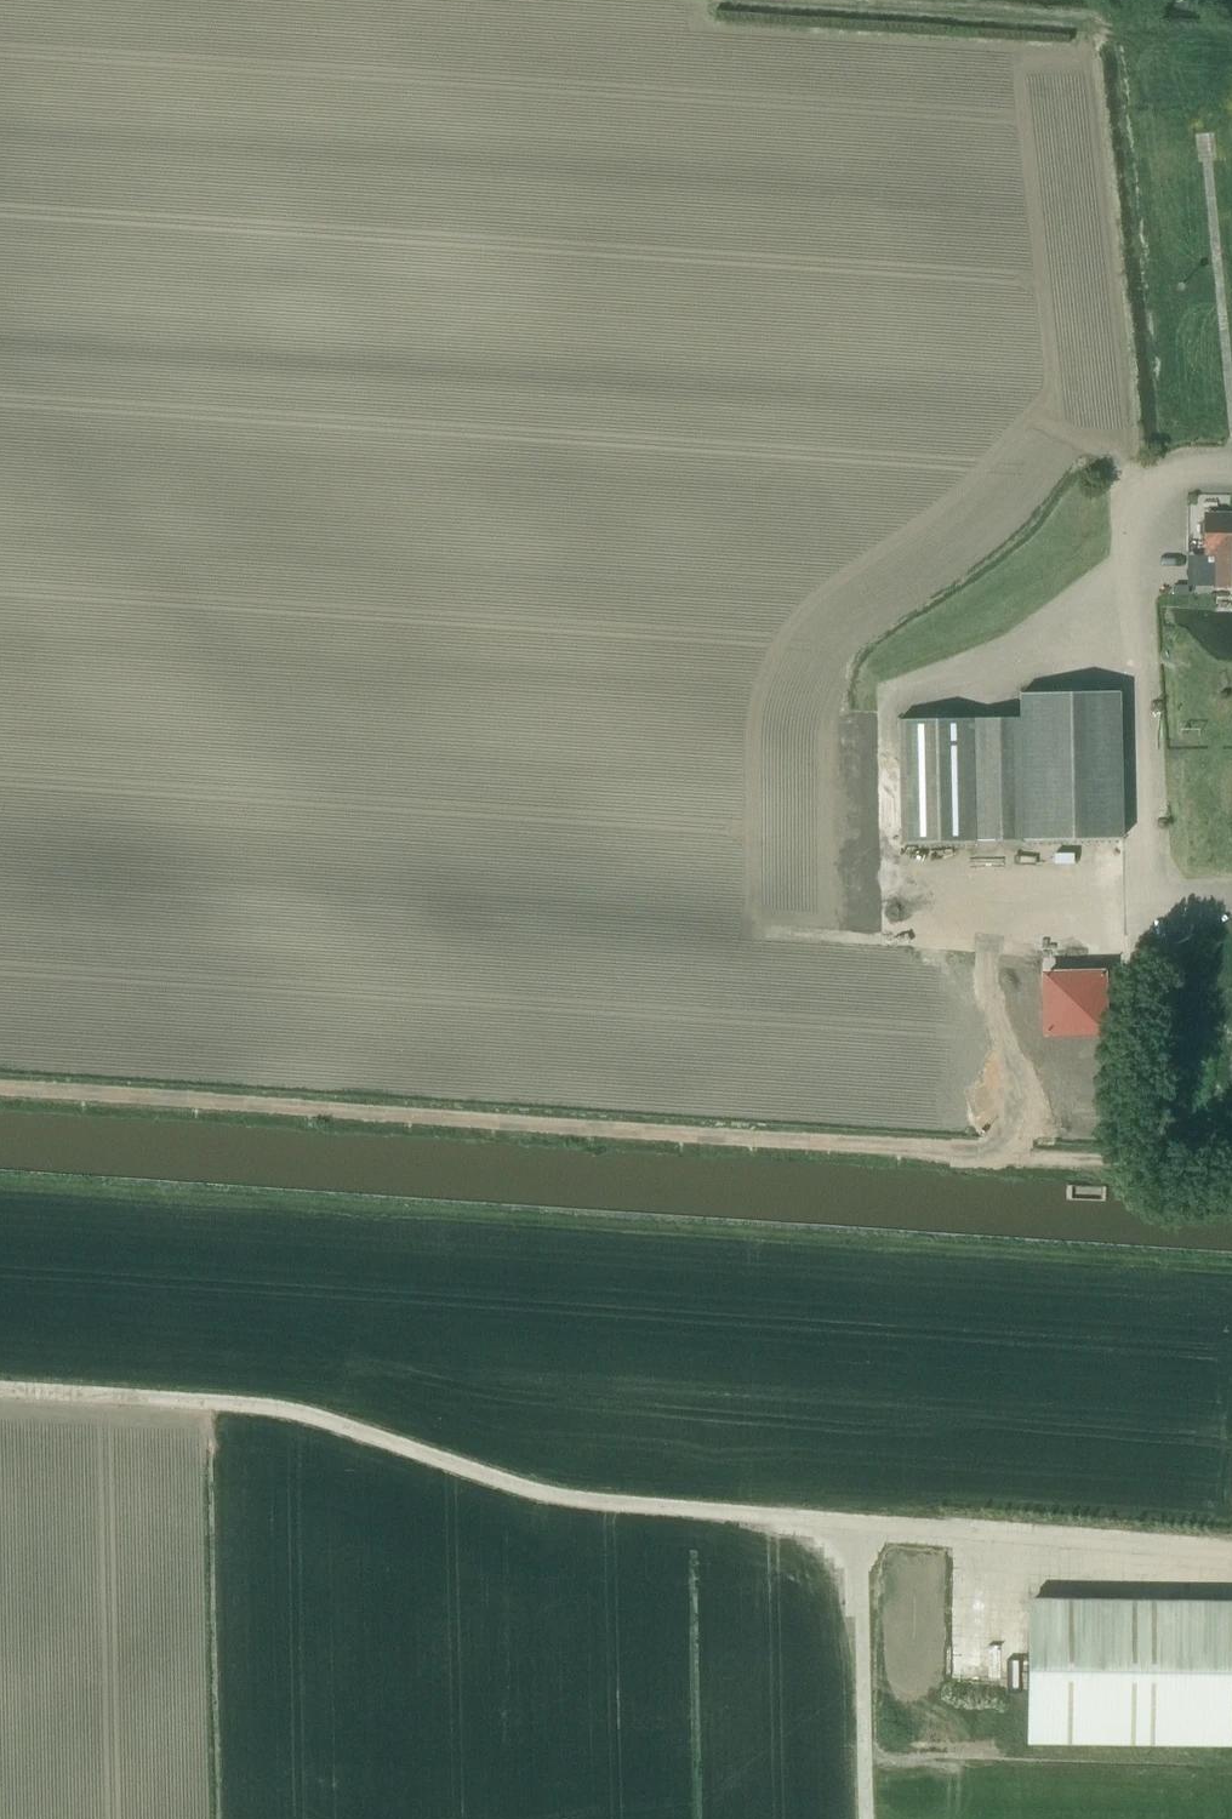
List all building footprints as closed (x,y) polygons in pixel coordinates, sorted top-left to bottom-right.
[(1205,554),(1216,554),(1216,586),(1231,586),(1231,515),(1206,514),(1206,520),(1200,523),(1200,535),(1205,538),(1205,554)] [(901,843),(1024,841),(1122,839),(1119,692),(1021,694),(1021,717),(899,720),(901,843)] [(1103,973),(1042,974),(1043,1033),(1104,1032),(1103,973)] [(1027,1744),(1231,1746),(1231,1601),(1027,1598),(1027,1744)]
